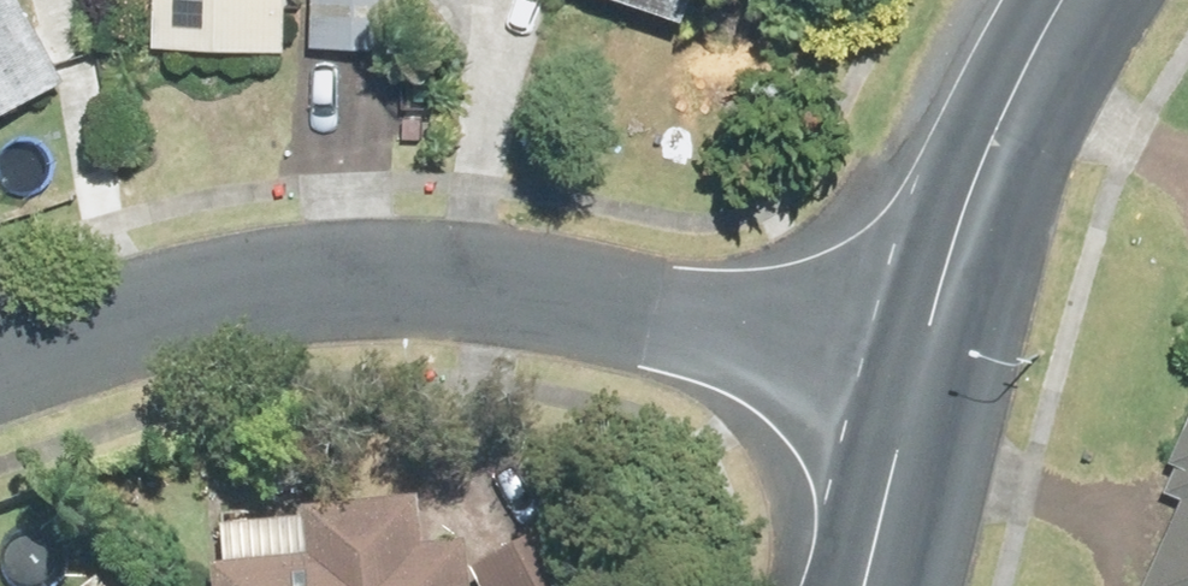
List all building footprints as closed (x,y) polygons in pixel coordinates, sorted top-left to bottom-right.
[(86,82),(41,0),(0,0),(0,129),(86,82)] [(163,40),(293,48),(296,0),(166,0),(163,40)] [(326,48),(412,50),(413,0),(327,0),(326,48)] [(705,17),(711,0),(654,0),(705,17)] [(223,562),(226,585),(479,585),(475,547),(441,551),(434,494),(314,507),(319,552),(223,562)] [(1161,584),(1165,585),(1187,585),(1187,531),(1161,584)]
